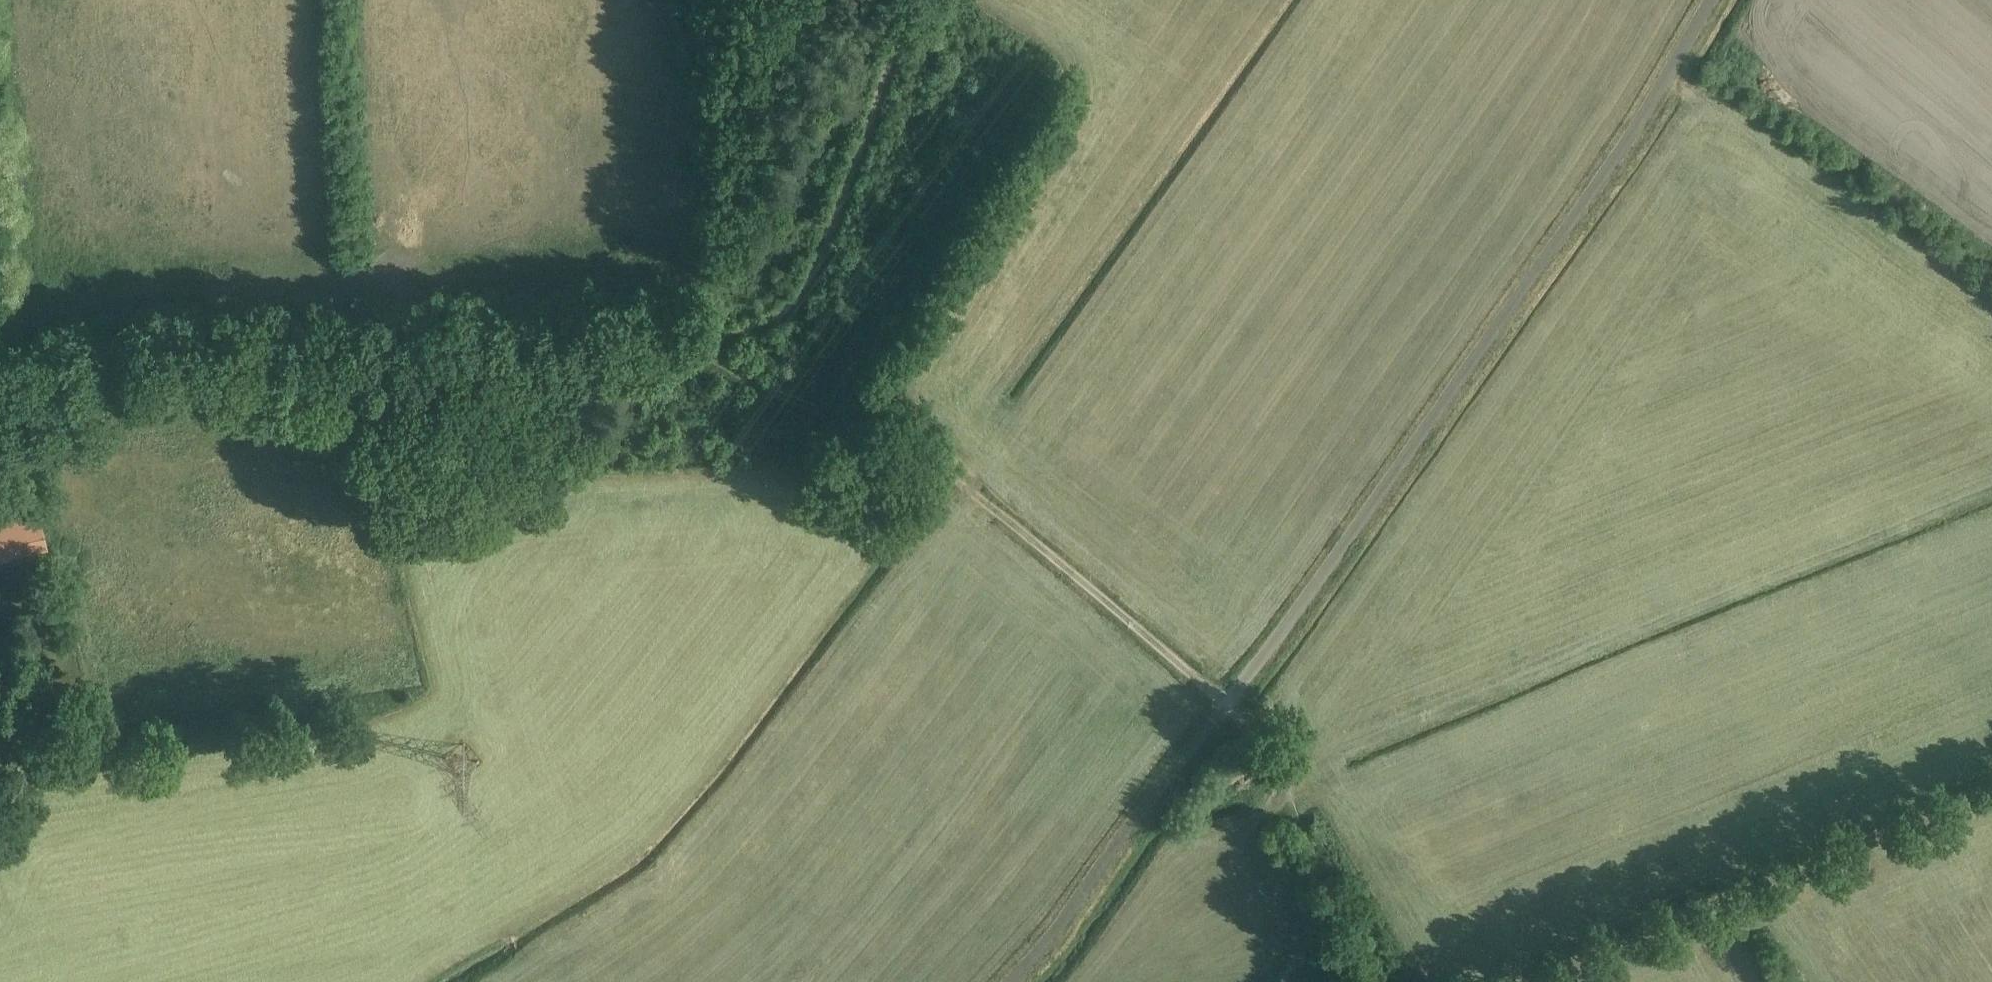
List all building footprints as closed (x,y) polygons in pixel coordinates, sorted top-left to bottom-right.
[(47,548),(37,509),(21,513),(22,516),(0,522),(0,559),(47,548)]
